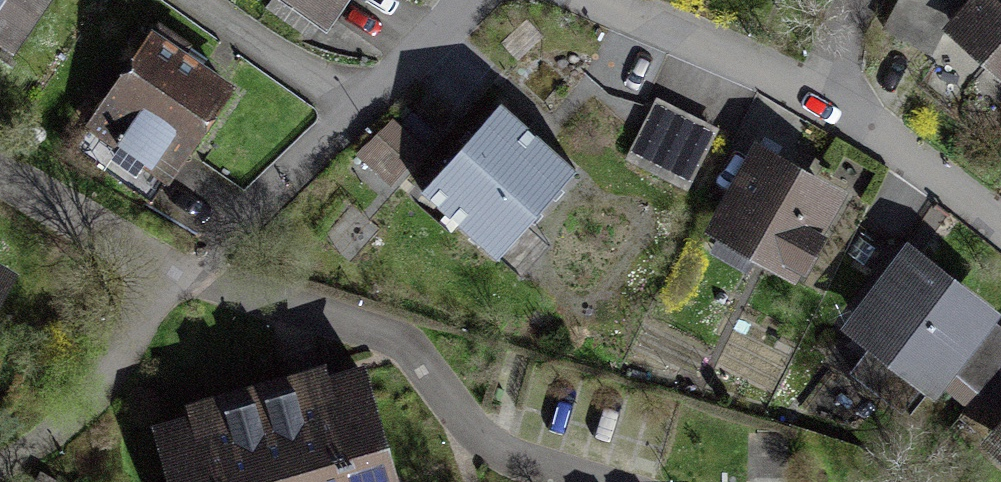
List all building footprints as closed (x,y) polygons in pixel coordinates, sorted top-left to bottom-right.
[(17,47),(46,0),(0,0),(0,36),(17,47)] [(335,0),(287,0),(318,23),(335,0)] [(1000,77),(1000,0),(986,0),(954,35),(1000,77)] [(99,122),(187,179),(243,94),(155,36),(99,122)] [(626,157),(687,186),(717,121),(656,93),(626,157)] [(504,105),(426,193),(500,259),(578,171),(504,105)] [(799,286),(843,200),(758,156),(713,242),(799,286)] [(927,403),(987,324),(909,265),(849,343),(927,403)] [(14,292),(0,284),(0,315),(14,292)] [(1000,385),(1000,322),(997,318),(965,352),(1000,385)] [(163,438),(176,481),(391,481),(360,379),(304,396),(163,438)] [(1000,461),(1000,440),(991,451),(1000,461)]
